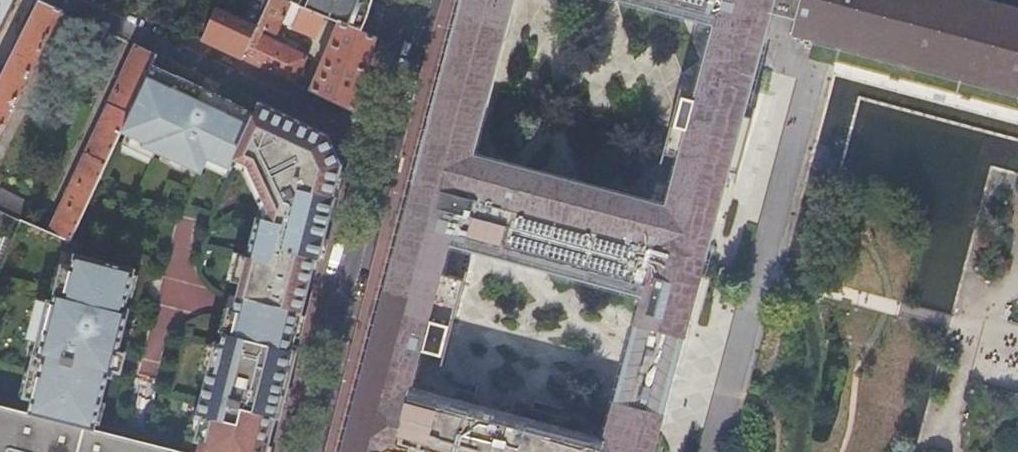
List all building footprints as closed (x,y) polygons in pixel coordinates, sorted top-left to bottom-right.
[(64,10),(43,0),(40,0),(1,76),(0,79),(0,137),(64,10)] [(216,8),(203,41),(234,55),(244,60),(256,32),(258,27),(269,2),(265,0),(251,0),(242,20),(216,8)] [(298,6),(288,2),(283,0),(269,0),(269,2),(258,27),(276,36),(281,24),(317,38),(325,18),(298,6)] [(298,6),(325,18),(340,24),(353,29),(365,0),(301,0),(298,6)] [(403,217),(340,451),(656,451),(777,0),(595,0),(710,30),(661,211),(469,160),(511,0),(461,0),(403,217)] [(353,29),(362,33),(368,17),(375,0),(365,0),(353,29)] [(974,0),(803,0),(793,38),(815,44),(834,49),(1017,98),(1017,12),(974,0)] [(367,78),(376,39),(362,33),(353,29),(340,24),(311,91),(358,113),(367,78)] [(244,60),(296,84),(309,57),(256,32),(244,60)] [(137,44),(51,229),(71,238),(122,131),(152,66),(158,54),(137,44)] [(202,88),(152,66),(122,131),(146,142),(145,146),(188,166),(200,141),(211,118),(221,97),(211,92),(202,88)] [(258,224),(249,257),(244,256),(238,283),(242,284),(236,307),(236,309),(297,336),(299,330),(305,306),(304,306),(306,296),(308,289),(310,283),(316,259),(320,260),(327,236),(336,198),(344,166),(337,152),(329,135),(299,122),(300,120),(281,111),(271,107),(262,102),(257,113),(221,97),(211,118),(200,141),(188,166),(202,173),(208,158),(232,169),(236,159),(249,165),(271,211),(267,226),(258,224)] [(15,240),(2,235),(0,241),(0,277),(15,240)] [(33,400),(29,414),(95,430),(108,376),(112,377),(130,307),(126,306),(135,270),(76,255),(73,269),(68,268),(61,293),(57,292),(54,302),(49,301),(31,372),(36,373),(28,398),(33,400)] [(274,427),(278,428),(287,389),(299,347),(295,346),(297,336),(236,309),(233,321),(230,335),(225,333),(222,344),(217,343),(199,415),(204,416),(197,441),(202,442),(200,451),(268,451),(274,427)] [(182,451),(141,441),(125,437),(95,430),(29,414),(0,406),(0,451),(182,451)]
